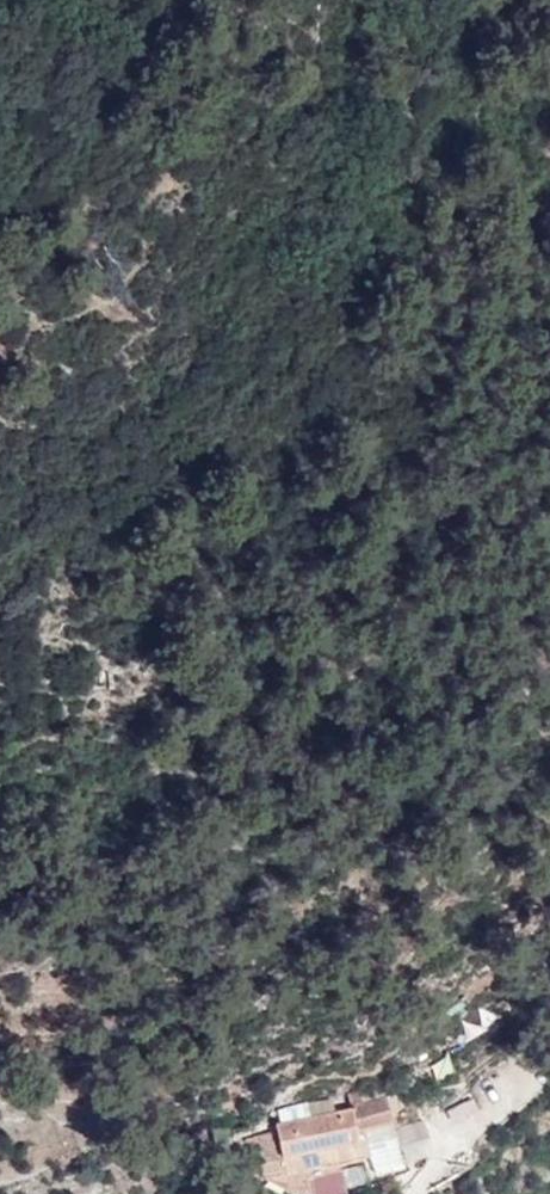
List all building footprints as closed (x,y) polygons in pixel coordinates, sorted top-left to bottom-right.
[(276,1124),(278,1131),(285,1172),(304,1169),(309,1192),(309,1193),(313,1193),(347,1193),(341,1162),(363,1158),(358,1132),(365,1131),(394,1123),(387,1094),(364,1100),(362,1089),(349,1093),(353,1108),(276,1124)] [(257,1146),(263,1176),(304,1193),(309,1192),(304,1169),(285,1172),(278,1131),(260,1135),(262,1145),(257,1146)] [(365,1131),(358,1132),(363,1158),(372,1156),(365,1131)]
